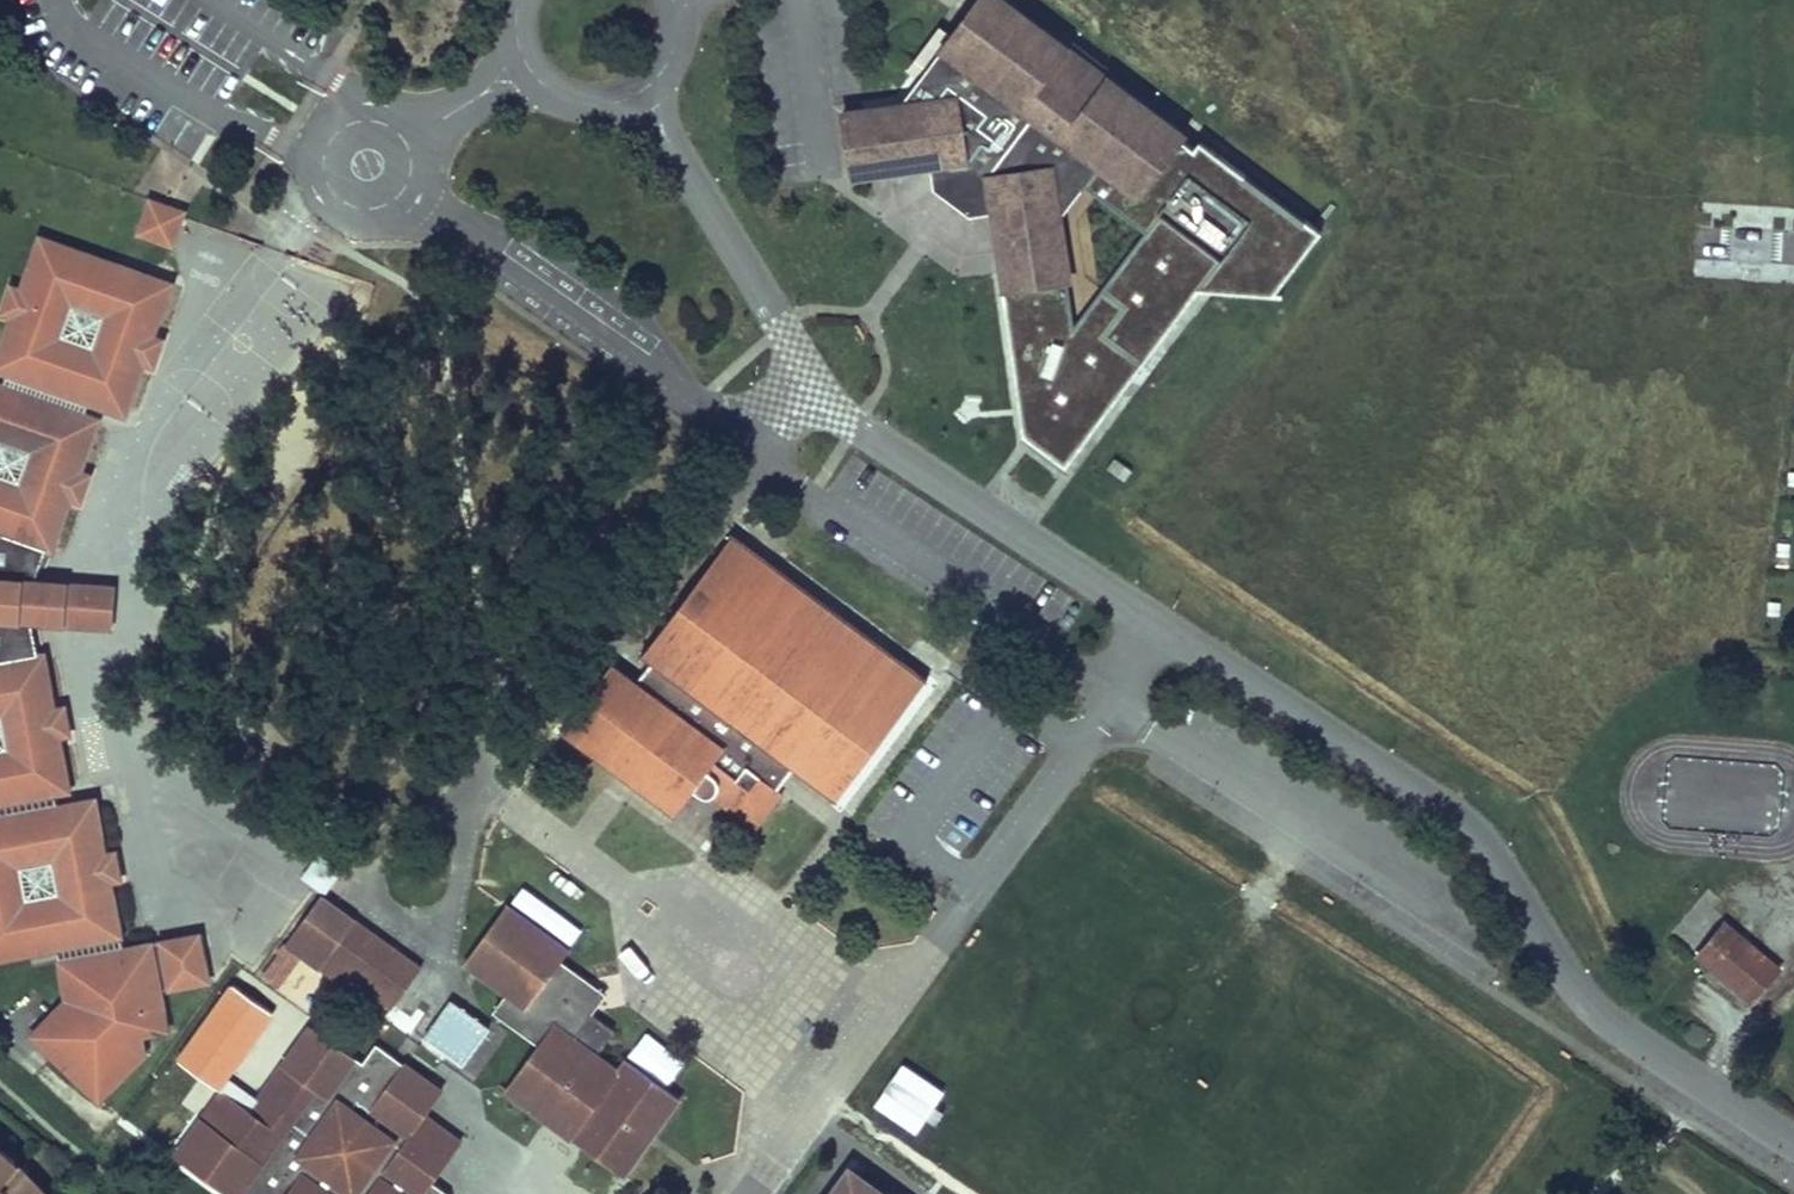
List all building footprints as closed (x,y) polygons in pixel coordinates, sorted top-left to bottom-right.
[(1021,0),(981,0),(909,98),(852,107),(861,170),(941,158),(944,182),(979,207),(1004,203),(1016,282),(1079,272),(1070,210),(1108,158),(1148,187),(1189,131),(1193,126),(1021,0)] [(1079,272),(1016,282),(1034,390),(1095,436),(1211,275),(1286,278),(1330,216),(1214,131),(1205,142),(1189,131),(1148,187),(1108,158),(1070,210),(1079,272)] [(189,252),(203,214),(167,201),(153,239),(189,252)] [(55,240),(7,373),(22,380),(17,394),(0,389),(0,967),(57,959),(65,1014),(28,1057),(102,1117),(145,1069),(144,1048),(164,1043),(160,1004),(207,995),(199,946),(121,956),(98,811),(60,816),(59,805),(73,803),(51,661),(44,660),(44,632),(130,638),(133,602),(46,595),(60,561),(66,561),(116,431),(102,423),(107,412),(143,425),(191,292),(55,240)] [(1114,459),(1108,469),(1126,481),(1133,472),(1114,459)] [(607,682),(560,748),(675,831),(693,806),(749,846),(776,808),(772,805),(790,780),(835,813),(923,690),(724,548),(638,669),(648,676),(631,700),(607,682)] [(1669,825),(1772,831),(1776,764),(1673,758),(1669,825)] [(366,1009),(395,1031),(425,990),(330,919),(293,967),(360,1017),(366,1009)] [(1718,922),(1690,956),(1751,1001),(1778,966),(1718,922)] [(510,1108),(629,1191),(683,1115),(632,1079),(625,1089),(601,1072),(620,1045),(600,1031),(609,1017),(563,985),(572,972),(509,927),(470,983),(508,1010),(495,1030),(542,1063),(510,1108)] [(218,1030),(193,1067),(230,1093),(255,1057),(218,1030)] [(255,1130),(227,1110),(181,1176),(207,1193),(445,1193),(463,1168),(425,1141),(453,1101),(386,1053),(362,1087),(311,1051),(255,1130)] [(40,1191),(18,1165),(0,1147),(0,1193),(42,1193),(40,1191)] [(852,1178),(841,1193),(875,1193),(852,1178)]
